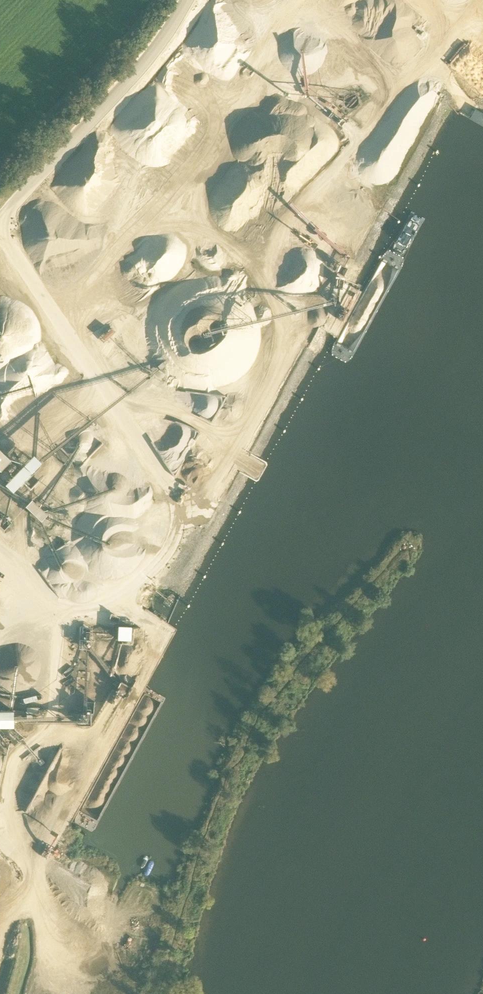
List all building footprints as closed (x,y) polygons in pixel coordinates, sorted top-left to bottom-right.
[(109,329),(100,337),(103,340),(112,332),(109,329)] [(11,460),(0,450),(0,471),(11,460)] [(34,455),(5,485),(13,492),(41,462),(34,455)] [(26,506),(41,521),(47,514),(32,500),(26,506)] [(118,627),(118,640),(131,640),(131,627),(118,627)] [(123,682),(120,692),(129,695),(133,685),(123,682)] [(0,711),(0,727),(13,727),(13,711),(0,711)]
